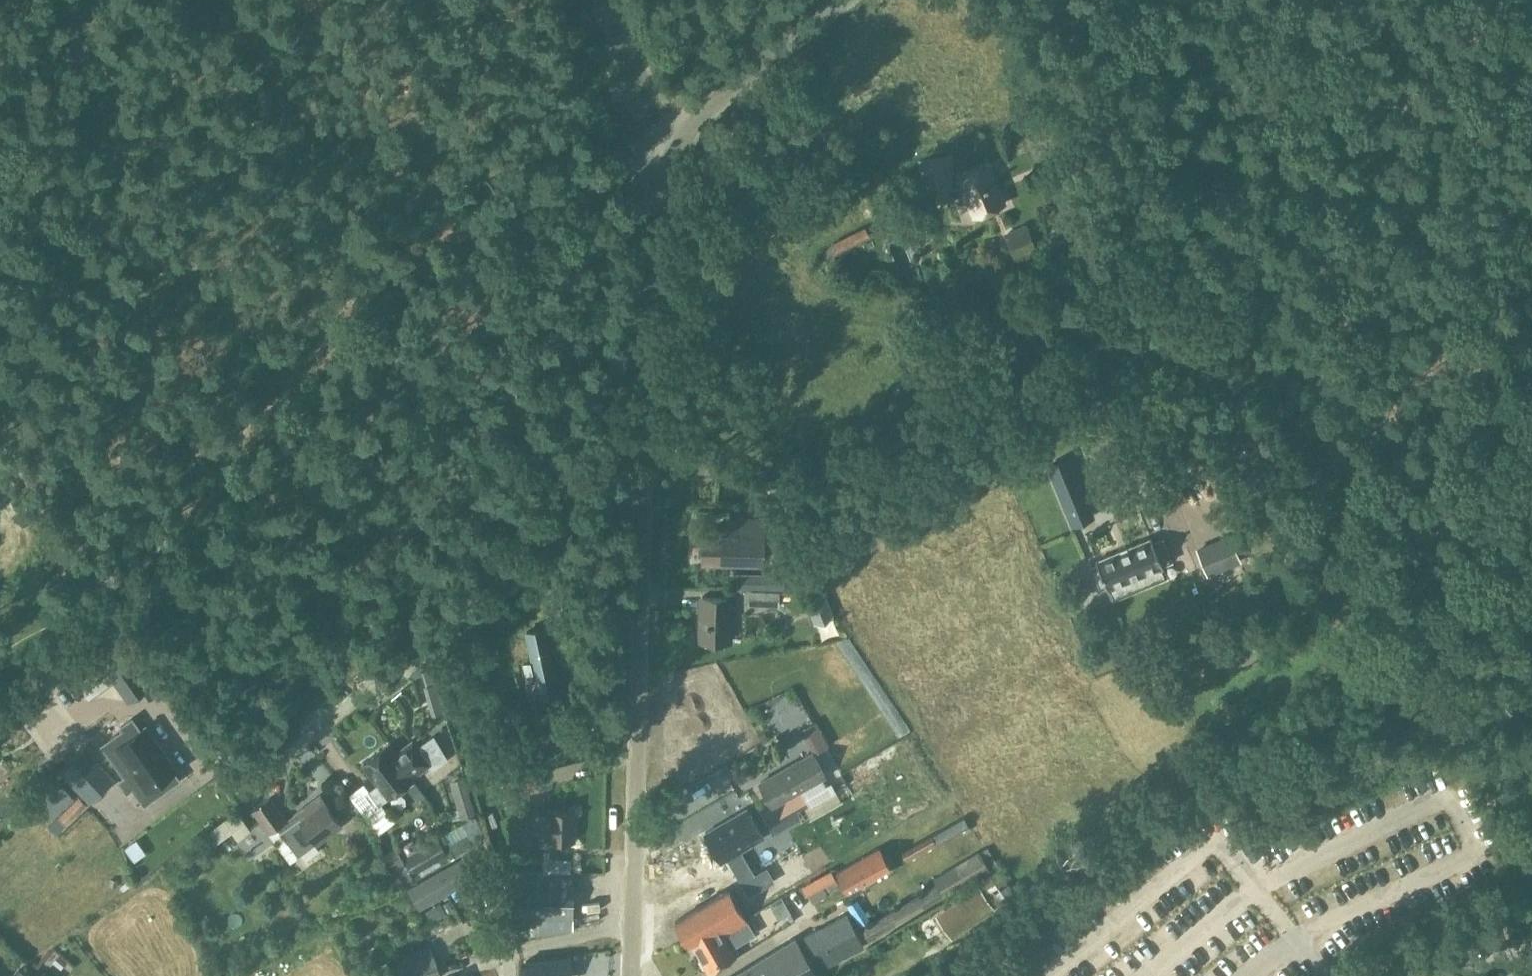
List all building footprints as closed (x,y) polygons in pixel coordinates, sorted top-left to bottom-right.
[(956,198),(966,197),(974,217),(1006,204),(990,167),(959,180),(962,188),(955,189),(950,160),(921,164),(927,205),(956,201),(956,198)] [(866,228),(833,244),(824,253),(832,260),(838,254),(871,238),(866,228)] [(1017,233),(1007,237),(1011,246),(1021,242),(1031,238),(1028,229),(1017,233)] [(1077,466),(1056,474),(1066,498),(1086,490),(1077,466)] [(1175,483),(1177,486),(1165,493),(1172,506),(1187,498),(1186,497),(1195,492),(1201,503),(1217,495),(1205,474),(1189,482),(1186,477),(1175,483)] [(705,560),(705,569),(718,570),(718,561),(735,561),(736,548),(748,548),(749,535),(736,535),(704,534),(703,546),(699,546),(698,557),(703,557),(703,560),(705,560)] [(1230,534),(1196,549),(1208,576),(1242,562),(1230,534)] [(1152,537),(1097,560),(1099,564),(1091,567),(1099,588),(1107,585),(1109,589),(1110,589),(1113,598),(1168,576),(1164,566),(1163,564),(1173,560),(1163,538),(1154,542),(1152,537)] [(786,589),(786,573),(735,573),(735,588),(786,589)] [(750,590),(750,605),(779,606),(779,591),(750,590)] [(808,606),(815,623),(834,616),(825,594),(787,594),(787,605),(808,606)] [(733,599),(702,598),(701,640),(731,641),(733,599)] [(528,632),(542,696),(559,692),(544,629),(528,632)] [(124,646),(100,662),(128,703),(152,686),(124,646)] [(447,716),(444,707),(431,711),(434,720),(447,716)] [(103,746),(124,775),(126,778),(120,782),(128,793),(134,789),(145,805),(180,780),(174,772),(178,769),(147,726),(141,731),(133,719),(121,727),(124,731),(103,746)] [(826,775),(815,755),(828,748),(820,732),(805,740),(813,755),(761,784),(773,805),(826,775)] [(363,763),(389,798),(415,779),(413,777),(431,764),(413,740),(396,754),(389,744),(363,763)] [(90,801),(115,778),(88,749),(63,773),(90,801)] [(483,761),(474,763),(477,778),(487,776),(483,761)] [(930,768),(915,772),(918,783),(933,779),(930,768)] [(880,800),(917,782),(912,771),(829,810),(834,822),(862,809),(866,818),(884,809),(880,800)] [(531,774),(472,787),(476,801),(479,801),(481,808),(485,807),(488,820),(503,816),(499,796),(535,788),(531,774)] [(450,780),(460,818),(475,814),(465,776),(450,780)] [(66,823),(87,804),(80,796),(72,802),(58,787),(41,802),(56,818),(59,815),(66,823)] [(436,788),(428,793),(437,810),(446,805),(436,788)] [(271,798),(253,811),(270,833),(279,827),(300,855),(342,824),(320,795),(296,814),(298,817),(290,824),(271,798)] [(237,810),(223,820),(232,832),(238,840),(251,830),(237,810)] [(515,838),(530,839),(575,841),(577,813),(516,810),(515,838)] [(763,836),(748,810),(708,834),(723,859),(763,836)] [(829,814),(785,834),(790,846),(834,827),(829,814)] [(964,817),(933,834),(938,843),(970,826),(964,817)] [(482,826),(451,844),(457,855),(484,840),(482,826)] [(902,852),(907,861),(937,843),(932,835),(902,852)] [(135,837),(122,843),(130,859),(143,853),(135,837)] [(439,839),(404,858),(398,847),(387,853),(403,881),(412,876),(411,874),(447,854),(439,839)] [(881,847),(836,872),(846,890),(891,865),(881,847)] [(988,847),(933,878),(945,898),(1000,867),(988,847)] [(415,899),(421,910),(438,900),(456,890),(459,895),(462,900),(473,894),(484,888),(475,872),(466,856),(437,872),(409,888),(415,899)] [(763,866),(745,871),(748,885),(767,880),(763,866)] [(989,890),(1007,879),(1000,869),(982,880),(989,890)] [(831,870),(771,904),(776,914),(837,880),(831,870)] [(390,887),(396,874),(387,871),(382,884),(390,887)] [(573,930),(574,924),(574,872),(552,872),(551,875),(513,875),(512,923),(513,923),(513,933),(540,934),(540,940),(544,940),(544,938),(573,930)] [(936,885),(863,928),(869,939),(942,895),(936,885)] [(979,885),(936,915),(953,940),(996,910),(979,885)] [(756,935),(749,921),(730,889),(676,921),(689,946),(693,943),(709,971),(736,956),(758,943),(754,936),(756,935)] [(847,913),(803,936),(821,970),(865,947),(847,913)] [(796,938),(734,975),(820,975),(796,938)] [(411,965),(397,970),(400,975),(442,975),(434,956),(411,965)] [(557,956),(526,960),(528,975),(559,975),(557,956)]
